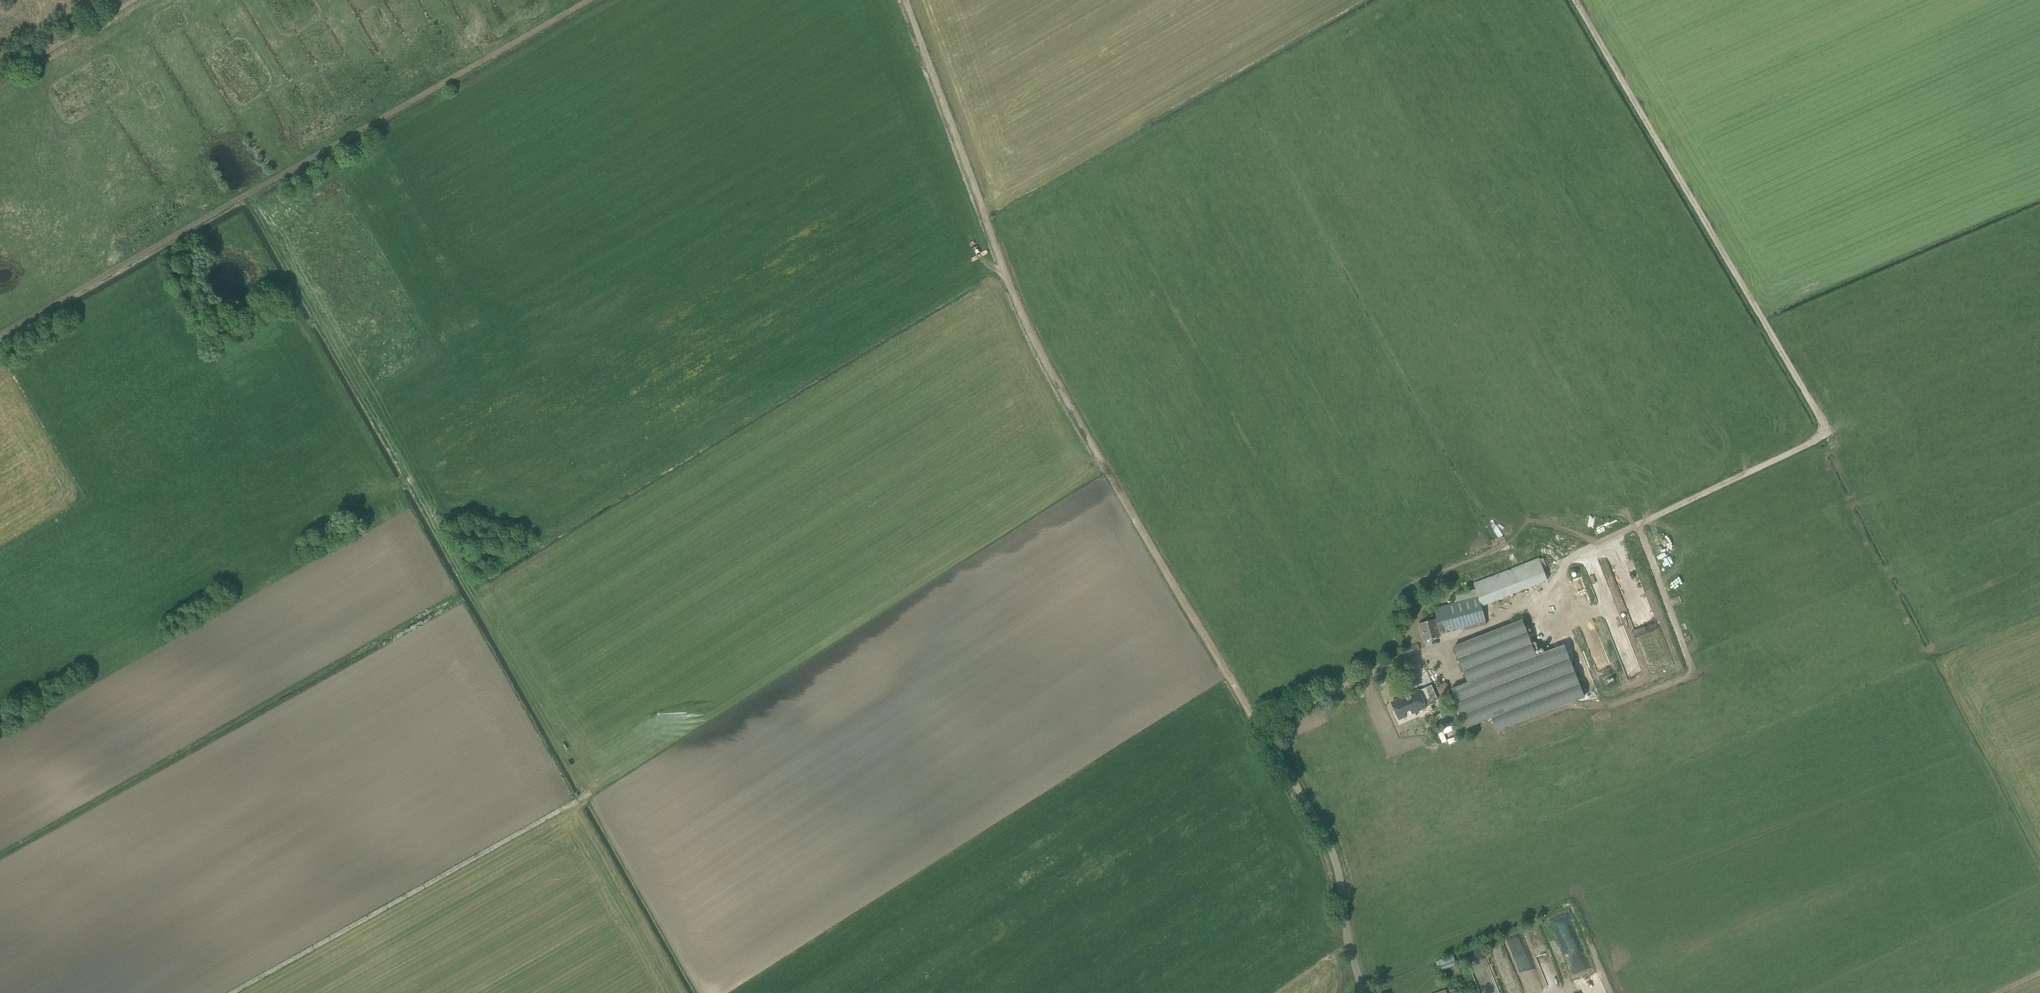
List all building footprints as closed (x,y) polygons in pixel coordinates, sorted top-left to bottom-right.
[(1476,589),(1471,590),(1453,595),(1455,602),(1434,608),(1436,618),(1419,623),(1424,641),(1439,637),(1437,628),(1461,622),(1463,630),(1486,624),(1481,606),(1548,580),(1547,578),(1550,576),(1543,558),(1540,560),(1539,558),(1474,583),(1476,589)] [(1602,574),(1590,577),(1592,584),(1603,582),(1602,574)] [(1468,683),(1451,690),(1466,728),(1493,718),(1498,730),(1584,697),(1568,654),(1559,658),(1556,648),(1536,656),(1522,619),(1454,645),(1468,683)] [(1418,690),(1392,702),(1396,711),(1394,712),(1397,719),(1399,723),(1400,723),(1416,716),(1414,713),(1431,705),(1429,702),(1438,698),(1436,694),(1423,700),(1418,690)] [(1446,739),(1447,743),(1457,740),(1456,735),(1446,739)] [(1496,954),(1506,951),(1503,943),(1493,946),(1496,954)] [(1481,947),(1465,954),(1481,992),(1500,992),(1481,947)] [(1453,955),(1439,960),(1443,969),(1456,964),(1453,955)]
